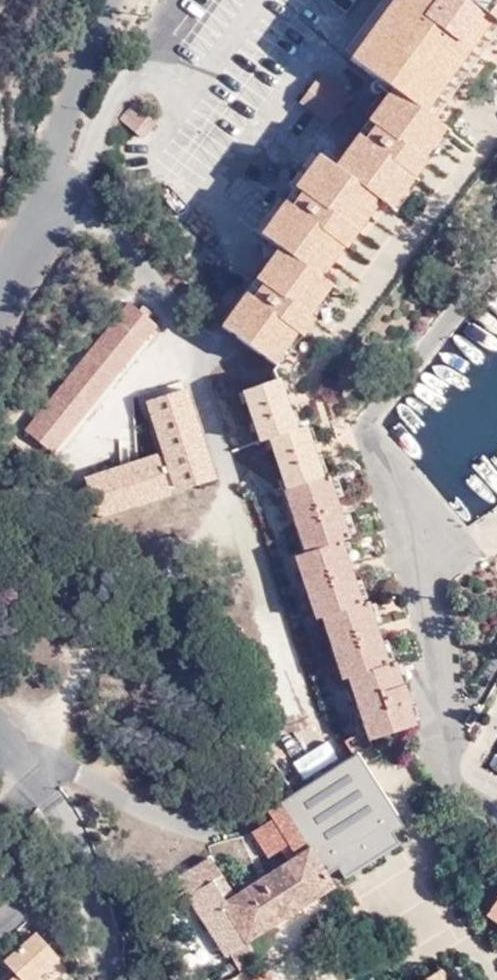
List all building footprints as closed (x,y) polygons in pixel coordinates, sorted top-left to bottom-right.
[(368,34),(348,58),(389,89),(333,165),(318,153),(260,232),(276,247),(219,323),(270,360),(293,328),(299,331),(311,316),(306,312),(327,283),(313,269),(333,244),(343,250),(357,232),(353,228),(375,197),(392,208),(425,161),(423,157),(446,127),(436,119),(496,35),(496,0),(392,0),(368,34)] [(359,26),(368,34),(392,0),(378,0),(359,26)] [(144,138),(158,122),(136,103),(122,118),(144,138)] [(57,453),(158,326),(130,301),(26,428),(57,453)] [(296,429),(279,380),(246,391),(260,440),(271,438),(286,487),(283,488),(303,551),(296,554),(316,619),(321,617),(342,679),(349,678),(367,739),(413,725),(407,705),(410,704),(404,683),(400,684),(394,663),(388,666),(368,601),(361,602),(340,539),(348,537),(329,477),(324,479),(306,427),(296,429)] [(215,480),(189,387),(142,400),(158,454),(85,474),(96,514),(215,480)] [(394,833),(405,826),(357,754),(268,810),(279,830),(272,834),(289,861),(226,902),(223,898),(233,892),(209,857),(174,879),(223,955),(227,953),(237,968),(255,956),(246,941),(333,887),(327,876),(339,870),(345,878),(400,844),(394,833)] [(487,915),(496,923),(496,901),(487,915)] [(58,958),(36,933),(5,960),(17,974),(11,979),(32,979),(58,958)] [(265,967),(248,979),(275,979),(265,967)] [(441,970),(425,979),(448,979),(441,970)]
